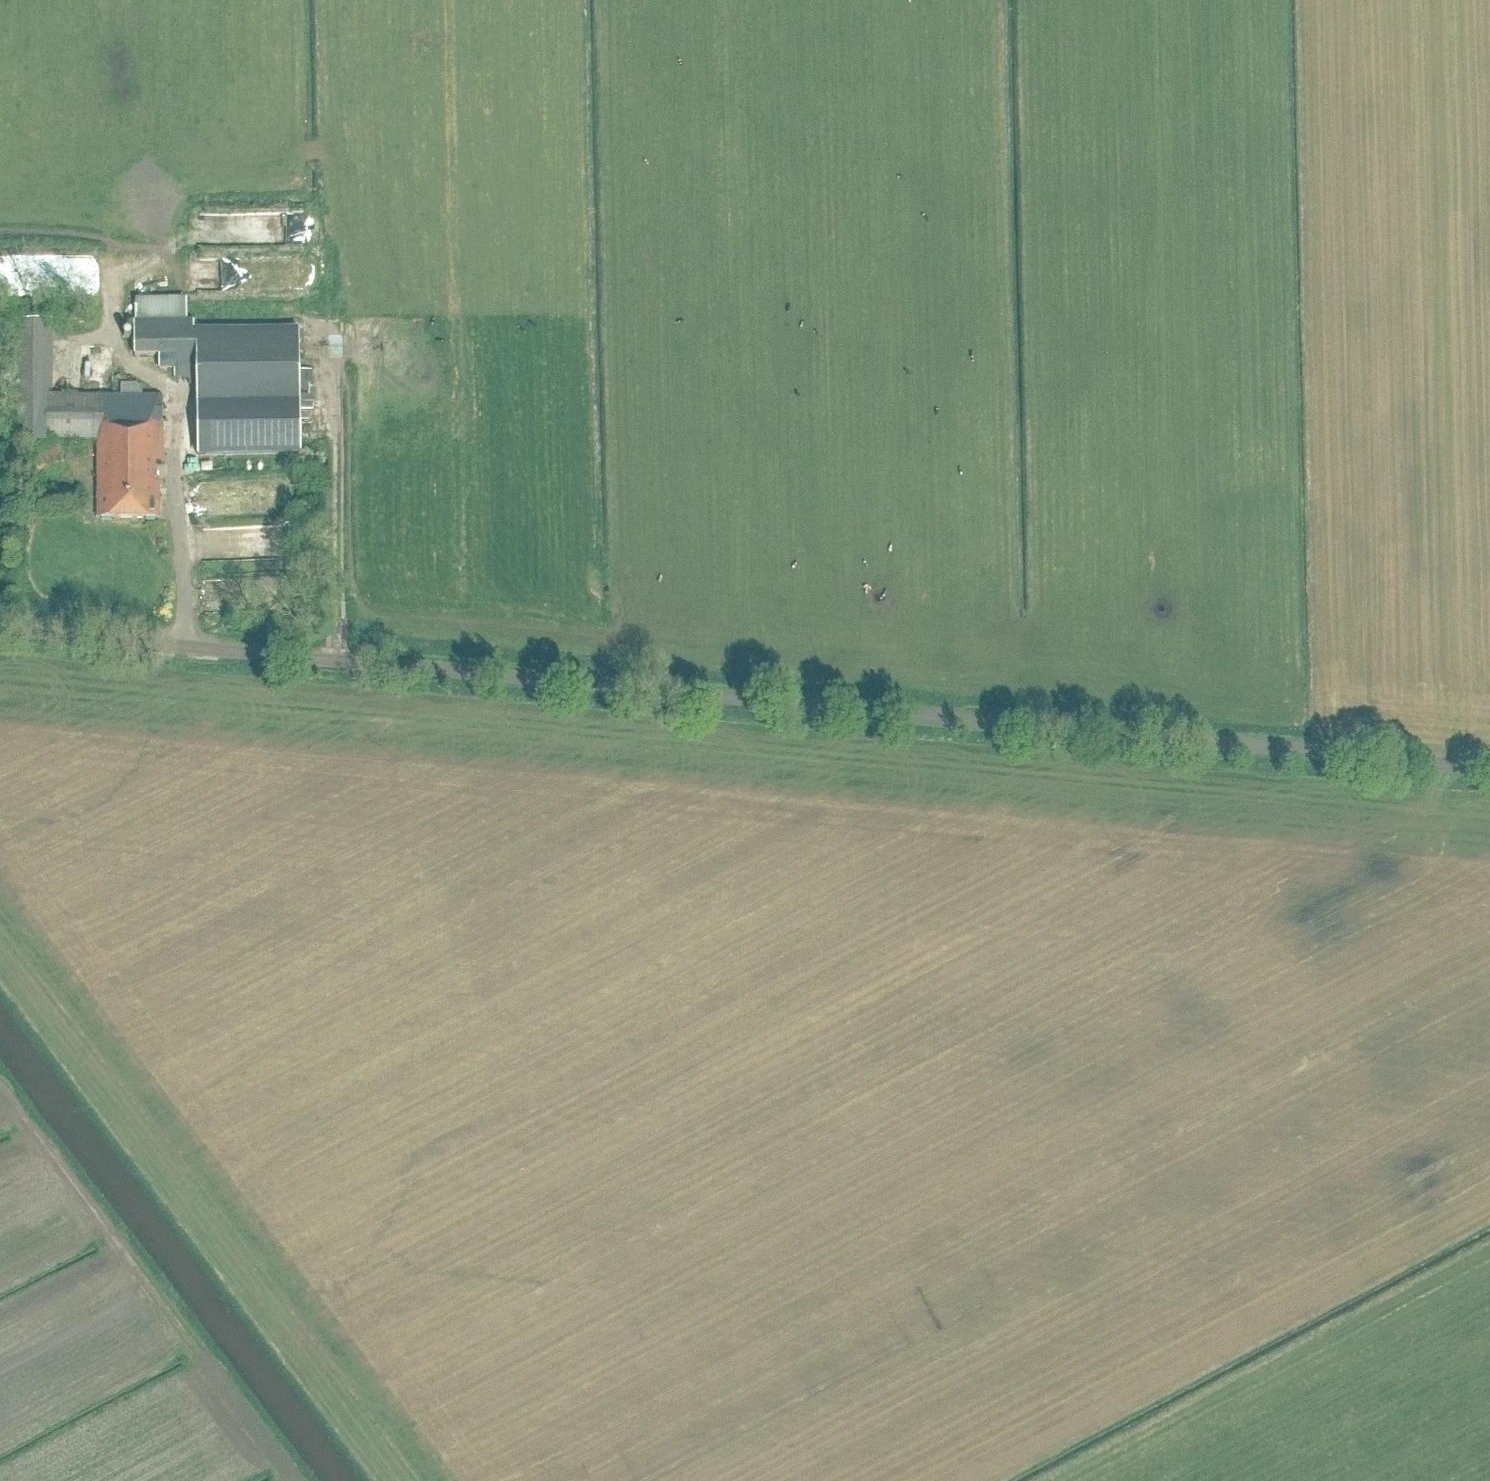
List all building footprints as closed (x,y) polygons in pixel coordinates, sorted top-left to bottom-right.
[(260,214),(261,241),(303,239),(302,213),(260,214)] [(47,395),(52,395),(53,322),(12,322),(11,395),(11,444),(44,443),(97,442),(99,519),(160,518),(159,479),(155,479),(154,462),(162,462),(161,396),(47,399),(47,395)] [(193,323),(134,324),(134,357),(158,357),(159,371),(174,371),(174,380),(188,380),(188,386),(196,386),(197,457),(300,456),(299,412),(312,412),(311,372),(299,372),(298,331),(193,333),(193,323)]
